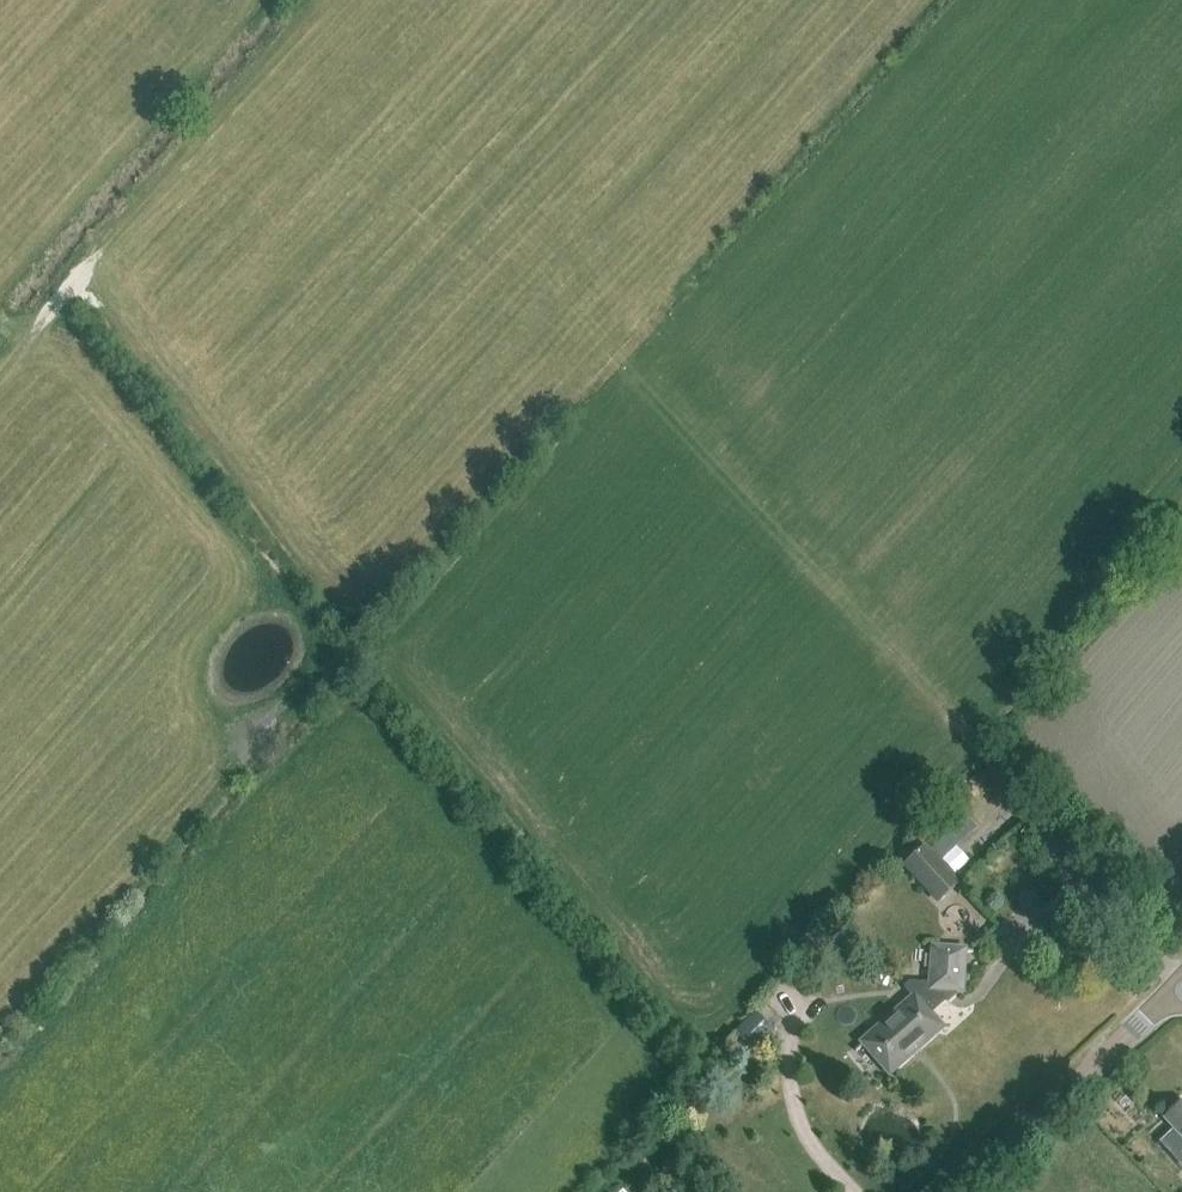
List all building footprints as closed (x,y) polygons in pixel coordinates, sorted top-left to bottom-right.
[(937,905),(960,884),(925,845),(902,867),(937,905)] [(1090,944),(1099,935),(1083,919),(1074,928),(1090,944)] [(931,950),(930,968),(934,969),(932,984),(910,982),(904,986),(914,998),(855,1050),(856,1051),(865,1044),(890,1073),(898,1065),(898,1066),(899,1065),(898,1064),(941,1026),(930,1014),(958,989),(960,990),(963,951),(973,952),(973,951),(935,948),(935,950),(931,950)] [(753,1052),(774,1030),(755,1012),(734,1033),(753,1052)] [(1165,1117),(1181,1136),(1181,1101),(1165,1117)]
